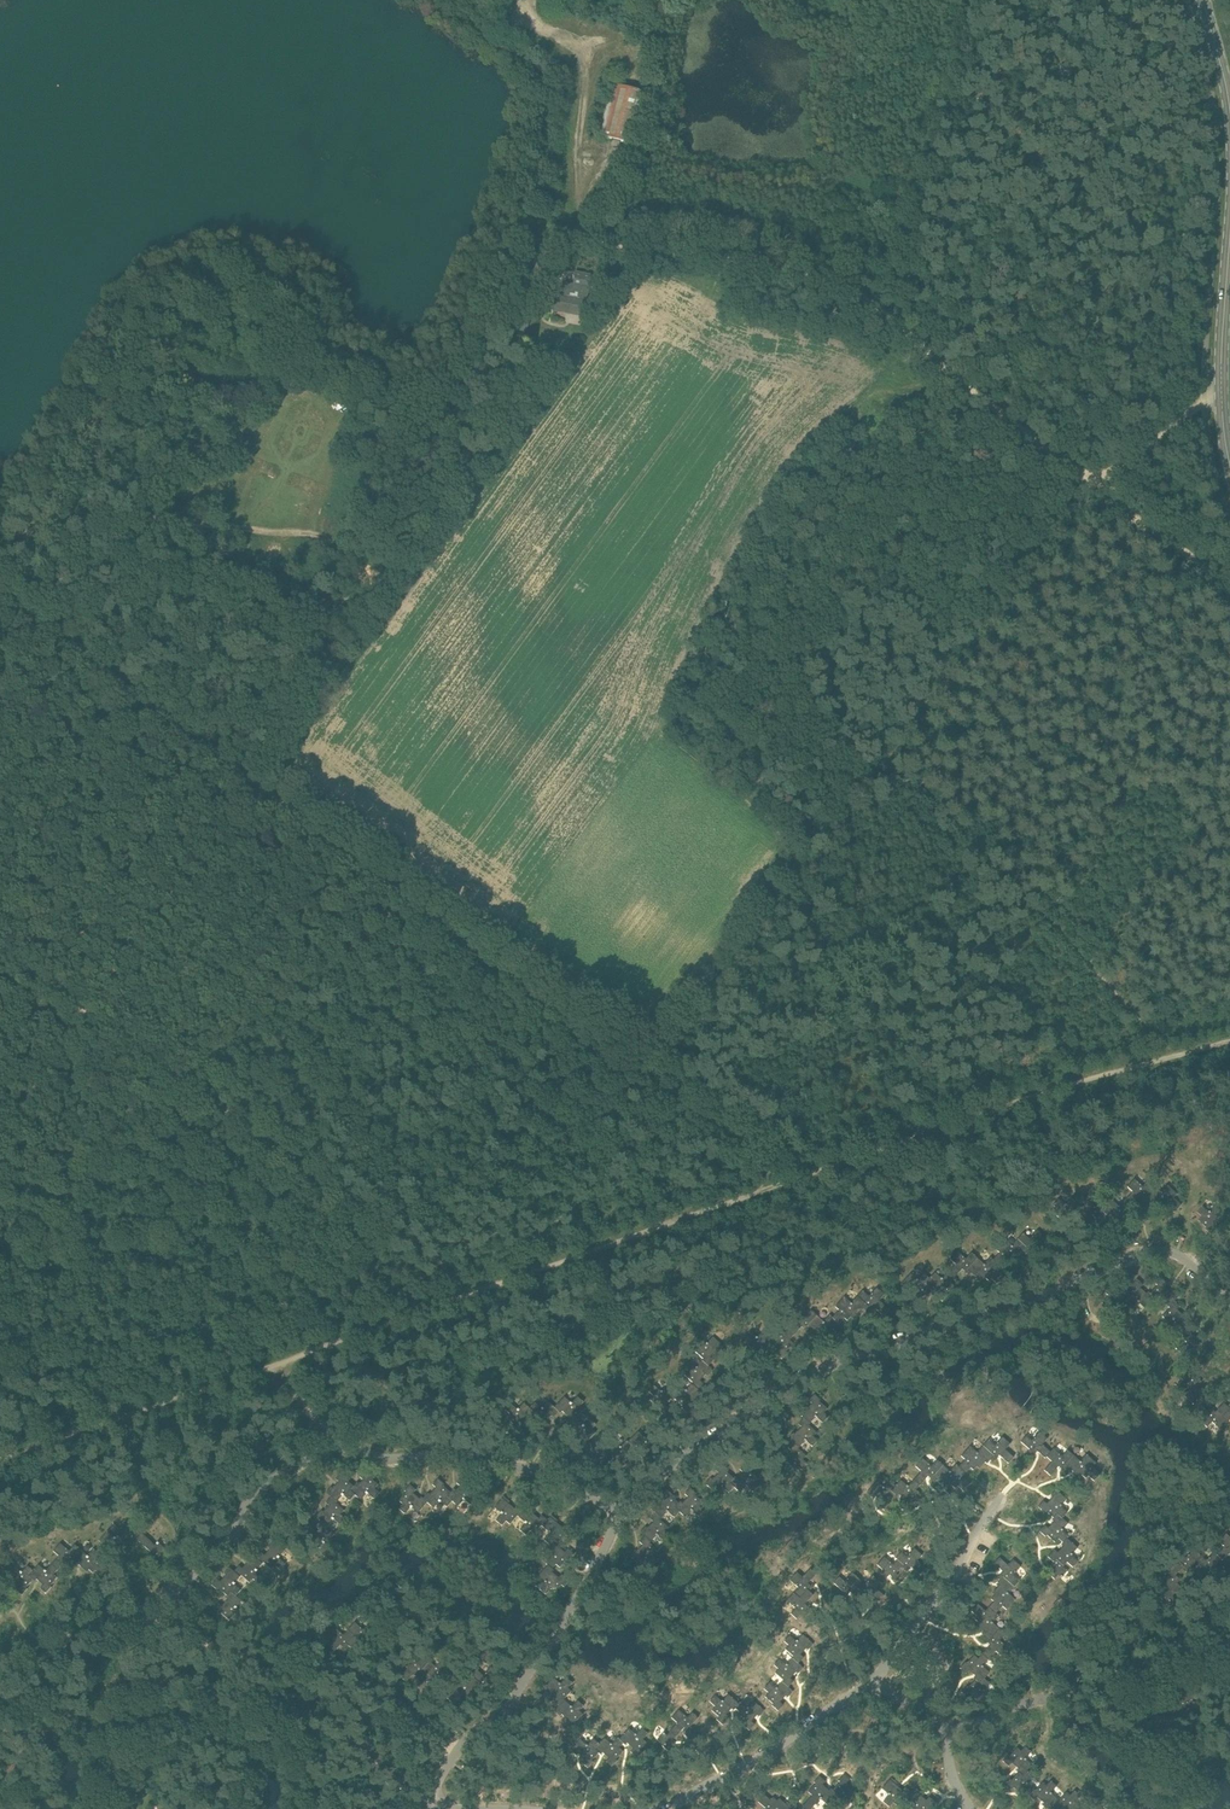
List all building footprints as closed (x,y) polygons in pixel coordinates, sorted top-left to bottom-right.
[(648,92),(612,84),(602,124),(599,136),(634,145),(637,133),(648,92)] [(591,275),(576,272),(573,285),(565,283),(562,296),(558,295),(556,295),(555,296),(556,296),(554,309),(585,314),(587,297),(589,285),(588,285),(591,275)] [(192,278),(195,290),(205,287),(201,275),(192,278)] [(1146,1203),(1149,1200),(1144,1196),(1155,1185),(1149,1180),(1143,1186),(1134,1178),(1127,1186),(1133,1191),(1125,1200),(1131,1205),(1140,1196),(1143,1198),(1142,1199),(1146,1203)] [(1077,1213),(1078,1212),(1082,1207),(1071,1197),(1065,1204),(1058,1198),(1053,1204),(1057,1209),(1054,1212),(1062,1220),(1061,1221),(1067,1227),(1072,1221),(1069,1218),(1075,1211),(1077,1213)] [(1222,1211),(1222,1210),(1217,1205),(1210,1212),(1203,1206),(1198,1212),(1202,1216),(1199,1220),(1207,1227),(1206,1229),(1212,1234),(1217,1228),(1214,1225),(1220,1219),(1222,1221),(1223,1219),(1227,1215),(1222,1211)] [(1228,1205),(1222,1210),(1222,1211),(1227,1215),(1223,1219),(1229,1225),(1229,1207),(1228,1205)] [(967,1268),(977,1257),(972,1252),(966,1258),(957,1251),(950,1258),(956,1264),(948,1272),(954,1278),(960,1271),(962,1268),(965,1271),(965,1272),(969,1275),(971,1272),(967,1268)] [(967,1268),(971,1272),(974,1274),(975,1272),(983,1280),(985,1277),(989,1281),(992,1278),(998,1284),(1004,1277),(997,1270),(1000,1266),(993,1260),(993,1259),(990,1257),(984,1263),(977,1257),(967,1268)] [(888,1308),(879,1300),(885,1294),(877,1287),(869,1296),(863,1290),(857,1296),(864,1302),(867,1299),(869,1302),(882,1314),(888,1308)] [(853,1318),(858,1313),(860,1310),(862,1312),(864,1310),(861,1307),(865,1303),(864,1302),(857,1296),(851,1302),(844,1296),(835,1306),(839,1310),(833,1317),(832,1317),(839,1324),(845,1318),(847,1320),(851,1316),(853,1318)] [(806,1326),(817,1315),(811,1309),(805,1316),(797,1308),(789,1316),(795,1321),(787,1329),(794,1335),(800,1328),(802,1326),(805,1328),(804,1329),(808,1333),(811,1330),(806,1326)] [(806,1326),(811,1330),(813,1332),(815,1330),(823,1337),(825,1335),(829,1338),(831,1336),(837,1341),(844,1334),(836,1327),(839,1324),(832,1317),(833,1317),(830,1314),(823,1321),(817,1315),(806,1326)] [(708,1366),(709,1365),(714,1360),(711,1357),(717,1350),(719,1352),(724,1346),(713,1336),(707,1343),(700,1337),(694,1343),(699,1347),(695,1351),(704,1359),(702,1360),(708,1366)] [(698,1389),(703,1383),(700,1380),(706,1374),(708,1376),(713,1370),(709,1365),(708,1366),(702,1360),(696,1367),(689,1360),(684,1366),(688,1371),(685,1375),(693,1382),(692,1384),(698,1389)] [(674,1398),(675,1398),(683,1406),(681,1407),(687,1413),(693,1407),(690,1404),(696,1397),(697,1399),(703,1393),(698,1389),(692,1384),(686,1390),(679,1384),(674,1390),(673,1390),(678,1394),(674,1398)] [(812,1403),(806,1409),(805,1408),(799,1413),(804,1418),(810,1423),(816,1416),(823,1423),(829,1417),(824,1412),(828,1408),(820,1401),(821,1399),(815,1394),(809,1400),(812,1403)] [(555,1407),(559,1411),(561,1413),(562,1411),(569,1417),(566,1420),(571,1425),(577,1419),(576,1418),(584,1410),(580,1406),(584,1402),(578,1396),(572,1403),(565,1396),(555,1407)] [(531,1416),(539,1424),(538,1425),(544,1431),(549,1424),(546,1422),(552,1415),(554,1417),(559,1411),(555,1407),(548,1401),(542,1408),(535,1402),(530,1407),(530,1408),(534,1412),(531,1416)] [(511,1403),(505,1409),(510,1413),(507,1417),(515,1425),(507,1434),(513,1439),(525,1426),(522,1423),(527,1416),(530,1418),(531,1416),(534,1412),(530,1408),(530,1407),(524,1402),(518,1409),(511,1403)] [(1221,1429),(1227,1422),(1221,1416),(1229,1408),(1227,1406),(1228,1406),(1224,1402),(1218,1409),(1216,1412),(1213,1409),(1214,1407),(1212,1405),(1207,1411),(1209,1413),(1204,1418),(1201,1421),(1207,1427),(1212,1421),(1221,1429)] [(1228,1406),(1227,1406),(1229,1408),(1221,1416),(1227,1422),(1229,1419),(1229,1403),(1228,1406)] [(809,1424),(810,1423),(804,1418),(799,1423),(802,1426),(796,1433),(794,1431),(789,1437),(793,1441),(799,1447),(806,1440),(813,1446),(818,1440),(814,1436),(817,1432),(809,1424)] [(1045,1457),(1049,1452),(1041,1445),(1046,1439),(1038,1432),(1030,1441),(1025,1436),(1019,1443),(1028,1450),(1027,1452),(1032,1457),(1034,1455),(1032,1453),(1035,1451),(1044,1459),(1045,1458),(1045,1457)] [(989,1459),(990,1459),(992,1462),(996,1457),(998,1454),(1007,1463),(1013,1456),(1004,1449),(1010,1443),(1002,1436),(994,1444),(987,1439),(982,1445),(993,1455),(989,1459)] [(799,1448),(799,1447),(793,1441),(788,1447),(791,1450),(785,1456),(783,1455),(778,1461),(789,1471),(795,1464),(802,1470),(808,1464),(803,1459),(807,1456),(799,1448)] [(957,1466),(964,1473),(970,1467),(972,1469),(976,1465),(978,1467),(985,1459),(987,1461),(990,1459),(989,1459),(993,1455),(982,1445),(976,1451),(969,1445),(960,1455),(964,1459),(957,1466)] [(1064,1474),(1067,1471),(1062,1467),(1072,1455),(1067,1450),(1061,1457),(1052,1449),(1049,1452),(1045,1457),(1045,1458),(1051,1462),(1043,1471),(1050,1476),(1058,1467),(1061,1469),(1060,1470),(1064,1474)] [(1062,1467),(1067,1471),(1069,1473),(1071,1471),(1079,1478),(1081,1475),(1085,1479),(1088,1476),(1094,1481),(1100,1474),(1092,1467),(1096,1463),(1085,1454),(1079,1461),(1072,1455),(1062,1467)] [(912,1479),(918,1485),(927,1475),(929,1478),(933,1482),(935,1479),(931,1475),(941,1464),(936,1459),(930,1465),(921,1457),(914,1465),(920,1470),(912,1479)] [(735,1476),(734,1478),(730,1482),(735,1487),(740,1492),(747,1485),(754,1492),(759,1486),(755,1482),(758,1478),(750,1470),(752,1469),(746,1463),(740,1469),(743,1472),(737,1478),(735,1476)] [(931,1475),(935,1479),(938,1481),(940,1479),(948,1486),(950,1484),(954,1488),(956,1485),(962,1490),(969,1483),(961,1476),(964,1473),(957,1466),(954,1463),(948,1470),(941,1464),(931,1475)] [(729,1493),(735,1487),(730,1482),(734,1478),(726,1471),(727,1469),(721,1464),(716,1470),(719,1473),(713,1479),(711,1477),(705,1483),(716,1493),(723,1486),(729,1493)] [(357,1486),(357,1485),(356,1484),(354,1486),(350,1490),(355,1495),(361,1500),(368,1493),(375,1499),(380,1492),(375,1488),(379,1484),(370,1477),(371,1476),(365,1470),(360,1476),(363,1479),(357,1486)] [(350,1500),(355,1495),(350,1490),(354,1486),(346,1479),(347,1477),(341,1472),(336,1478),(339,1481),(333,1488),(331,1486),(326,1492),(331,1496),(337,1502),(343,1495),(350,1500)] [(453,1490),(451,1492),(452,1492),(448,1496),(453,1500),(452,1501),(458,1506),(465,1499),(472,1505),(477,1499),(472,1495),(476,1491),(467,1483),(469,1482),(462,1476),(457,1483),(460,1485),(455,1492),(453,1490)] [(428,1502),(434,1508),(441,1501),(447,1507),(452,1501),(453,1500),(448,1496),(452,1492),(451,1492),(443,1485),(444,1484),(438,1478),(433,1484),(436,1487),(430,1494),(428,1492),(423,1498),(428,1502)] [(914,1489),(918,1485),(912,1479),(906,1485),(899,1479),(894,1485),(889,1490),(893,1494),(895,1496),(897,1494),(903,1499),(900,1503),(907,1508),(912,1502),(911,1501),(918,1492),(914,1489)] [(889,1490),(894,1485),(888,1480),(882,1487),(875,1480),(865,1491),(871,1497),(873,1495),(879,1500),(876,1504),(882,1509),(888,1503),(886,1502),(893,1494),(889,1490)] [(418,1513),(428,1502),(423,1498),(422,1497),(420,1498),(414,1493),(416,1489),(410,1484),(405,1490),(406,1491),(399,1500),(403,1503),(399,1508),(405,1513),(411,1506),(418,1513)] [(675,1507),(680,1512),(686,1517),(692,1510),(699,1516),(705,1510),(700,1506),(704,1502),(695,1495),(697,1493),(691,1487),(685,1494),(688,1497),(683,1503),(681,1501),(679,1503),(675,1507)] [(675,1517),(680,1512),(675,1507),(679,1503),(671,1496),(673,1494),(666,1488),(661,1495),(664,1497),(658,1504),(656,1502),(651,1508),(655,1512),(662,1518),(668,1511),(675,1517)] [(1059,1512),(1064,1517),(1069,1511),(1062,1505),(1069,1498),(1058,1488),(1052,1494),(1054,1496),(1048,1502),(1045,1499),(1040,1505),(1046,1511),(1047,1509),(1055,1516),(1059,1512)] [(326,1502),(329,1505),(323,1511),(322,1510),(316,1516),(321,1520),(328,1526),(334,1518),(341,1524),(346,1518),(341,1514),(345,1510),(336,1503),(337,1502),(331,1496),(326,1502)] [(517,1516),(519,1516),(524,1510),(518,1505),(515,1508),(509,1503),(510,1501),(504,1496),(495,1507),(502,1513),(496,1520),(502,1525),(506,1521),(510,1524),(517,1516)] [(542,1515),(541,1515),(539,1518),(533,1512),(534,1510),(528,1505),(524,1510),(519,1516),(526,1523),(520,1530),(526,1535),(530,1530),(534,1534),(541,1525),(542,1526),(548,1520),(542,1515)] [(661,1519),(662,1518),(655,1512),(650,1518),(654,1521),(648,1527),(646,1526),(640,1532),(645,1536),(651,1542),(658,1535),(664,1541),(670,1535),(665,1530),(669,1527),(661,1519)] [(1059,1512),(1055,1516),(1053,1518),(1055,1520),(1049,1526),(1046,1523),(1040,1530),(1047,1535),(1048,1534),(1056,1541),(1060,1537),(1064,1541),(1068,1537),(1070,1536),(1063,1529),(1070,1522),(1064,1517),(1059,1512)] [(544,1539),(550,1544),(554,1539),(558,1543),(565,1535),(567,1536),(572,1530),(566,1524),(563,1528),(557,1522),(558,1520),(552,1515),(548,1520),(542,1526),(550,1532),(544,1539)] [(327,1527),(328,1526),(321,1520),(316,1526),(320,1529),(314,1535),(312,1534),(307,1540),(318,1549),(324,1542),(331,1548),(336,1542),(332,1538),(335,1534),(327,1527)] [(126,1524),(121,1530),(132,1539),(128,1543),(129,1544),(132,1546),(135,1542),(137,1539),(146,1547),(151,1541),(152,1541),(143,1533),(148,1528),(140,1521),(133,1529),(126,1524)] [(103,1544),(97,1551),(96,1551),(104,1558),(109,1552),(112,1554),(115,1550),(117,1552),(125,1544),(127,1546),(129,1544),(128,1543),(132,1539),(121,1530),(115,1536),(108,1530),(99,1540),(103,1544)] [(1217,1554),(1217,1555),(1222,1559),(1223,1560),(1229,1553),(1229,1552),(1229,1537),(1226,1533),(1219,1541),(1225,1546),(1217,1554)] [(651,1542),(645,1536),(640,1542),(643,1545),(637,1551),(635,1549),(630,1555),(641,1565),(647,1558),(654,1564),(659,1558),(655,1554),(658,1550),(650,1543),(651,1542)] [(1068,1537),(1064,1541),(1062,1543),(1064,1545),(1059,1551),(1055,1548),(1049,1556),(1054,1561),(1057,1558),(1064,1564),(1064,1565),(1068,1561),(1074,1567),(1079,1560),(1072,1554),(1079,1547),(1068,1537)] [(546,1563),(548,1565),(548,1564),(553,1568),(556,1564),(560,1567),(567,1559),(569,1560),(574,1554),(568,1548),(565,1552),(559,1546),(560,1544),(558,1543),(554,1539),(550,1544),(545,1550),(552,1556),(546,1563)] [(161,1553),(165,1548),(158,1541),(155,1545),(151,1541),(146,1547),(152,1552),(148,1555),(155,1561),(161,1554),(161,1553)] [(271,1548),(270,1549),(265,1555),(262,1552),(257,1558),(263,1563),(264,1562),(272,1570),(276,1566),(280,1570),(286,1563),(279,1557),(285,1550),(274,1541),(269,1547),(271,1548)] [(52,1564),(58,1570),(66,1560),(69,1563),(73,1567),(75,1564),(71,1560),(81,1549),(75,1544),(69,1550),(61,1543),(54,1551),(59,1556),(52,1564)] [(88,1555),(81,1549),(71,1560),(75,1564),(78,1566),(79,1564),(87,1571),(89,1569),(93,1572),(96,1570),(102,1575),(108,1568),(100,1561),(104,1558),(96,1551),(97,1551),(94,1548),(88,1555)] [(901,1568),(902,1568),(908,1574),(910,1572),(908,1570),(911,1567),(920,1576),(926,1570),(917,1562),(923,1557),(915,1549),(907,1558),(902,1553),(896,1559),(897,1560),(903,1566),(901,1568)] [(263,1563),(257,1558),(252,1554),(247,1560),(248,1561),(243,1568),(239,1565),(234,1571),(241,1576),(242,1575),(250,1583),(254,1579),(258,1583),(264,1577),(257,1570),(263,1563)] [(883,1570),(875,1578),(875,1579),(880,1583),(881,1584),(890,1575),(892,1578),(890,1580),(893,1582),(898,1576),(896,1574),(902,1568),(901,1568),(903,1566),(897,1560),(893,1565),(884,1557),(877,1565),(883,1570)] [(1004,1578),(1015,1587),(1021,1581),(1014,1575),(1022,1567),(1014,1560),(1009,1565),(1000,1558),(995,1564),(1004,1572),(1002,1575),(1001,1574),(997,1579),(1000,1581),(1001,1581),(1004,1578)] [(1057,1558),(1054,1561),(1051,1564),(1054,1567),(1049,1573),(1055,1578),(1059,1574),(1062,1577),(1068,1570),(1063,1565),(1064,1564),(1057,1558)] [(1,1577),(3,1578),(5,1577),(9,1572),(0,1564),(0,1578),(1,1577)] [(39,1564),(34,1570),(29,1575),(33,1579),(35,1581),(37,1579),(43,1584),(41,1588),(47,1593),(52,1587),(51,1586),(58,1577),(54,1574),(58,1570),(52,1564),(46,1571),(39,1564)] [(548,1564),(548,1565),(539,1576),(546,1582),(540,1589),(546,1594),(551,1588),(555,1592),(561,1584),(564,1587),(570,1580),(562,1574),(559,1577),(553,1572),(555,1570),(553,1568),(548,1564)] [(15,1566),(9,1572),(5,1577),(11,1582),(12,1580),(19,1586),(16,1589),(22,1595),(28,1588),(26,1587),(33,1579),(29,1575),(34,1570),(28,1565),(22,1572),(15,1566)] [(241,1576),(234,1571),(230,1567),(224,1573),(226,1574),(221,1581),(217,1578),(212,1585),(222,1593),(224,1592),(228,1595),(231,1591),(236,1595),(241,1590),(235,1584),(241,1576)] [(798,1587),(793,1592),(799,1598),(807,1589),(809,1591),(810,1591),(815,1586),(813,1584),(811,1586),(808,1583),(817,1574),(811,1568),(803,1576),(798,1571),(790,1578),(798,1587)] [(857,1599),(860,1595),(862,1593),(853,1585),(859,1579),(851,1572),(843,1581),(838,1576),(833,1582),(841,1590),(839,1592),(845,1597),(847,1595),(845,1593),(847,1590),(857,1599)] [(864,1584),(859,1579),(853,1585),(862,1593),(860,1595),(865,1600),(867,1598),(865,1596),(868,1593),(877,1602),(883,1596),(875,1588),(880,1583),(875,1579),(875,1578),(872,1575),(864,1584)] [(994,1602),(989,1608),(996,1614),(997,1614),(1003,1607),(1007,1610),(1016,1600),(1009,1594),(1015,1587),(1004,1578),(1001,1581),(1000,1581),(998,1583),(1000,1585),(993,1593),(995,1595),(992,1599),(994,1602)] [(813,1594),(810,1591),(809,1591),(807,1589),(799,1598),(793,1592),(786,1599),(795,1607),(790,1612),(795,1618),(804,1610),(806,1612),(811,1606),(809,1604),(807,1606),(804,1603),(813,1594)] [(242,1601),(236,1595),(231,1591),(228,1595),(226,1597),(228,1599),(222,1605),(219,1602),(214,1609),(220,1614),(221,1613),(230,1620),(233,1616),(238,1620),(243,1614),(236,1608),(242,1601)] [(983,1635),(986,1637),(990,1641),(1000,1630),(993,1623),(1000,1616),(997,1614),(996,1614),(989,1608),(986,1611),(978,1604),(972,1612),(978,1617),(975,1620),(979,1623),(977,1626),(985,1633),(983,1635)] [(392,1634),(400,1624),(406,1617),(404,1615),(396,1607),(390,1614),(394,1617),(385,1628),(392,1634)] [(409,1609),(404,1615),(406,1617),(400,1624),(402,1626),(402,1627),(404,1629),(409,1624),(413,1628),(416,1624),(422,1629),(426,1624),(409,1609)] [(351,1640),(347,1645),(353,1650),(361,1640),(364,1642),(362,1645),(365,1646),(371,1639),(369,1637),(375,1630),(369,1625),(364,1630),(355,1623),(348,1631),(345,1635),(351,1640)] [(344,1649),(347,1645),(351,1640),(345,1635),(335,1627),(328,1635),(333,1640),(326,1649),(333,1655),(341,1646),(344,1649)] [(793,1656),(792,1658),(798,1663),(799,1663),(804,1657),(800,1654),(806,1647),(808,1649),(813,1643),(802,1633),(796,1641),(789,1634),(784,1641),(788,1645),(785,1649),(793,1656)] [(974,1679),(976,1680),(980,1684),(985,1679),(990,1673),(983,1667),(989,1660),(982,1655),(979,1659),(975,1656),(967,1664),(966,1663),(960,1669),(966,1674),(969,1671),(976,1677),(974,1679)] [(803,1667),(799,1663),(798,1663),(792,1658),(786,1664),(779,1658),(774,1665),(778,1669),(775,1673),(783,1680),(782,1681),(788,1687),(789,1686),(794,1681),(790,1678),(796,1671),(798,1673),(803,1667)] [(1225,1674),(1223,1672),(1221,1674),(1217,1678),(1228,1689),(1229,1687),(1229,1669),(1225,1674)] [(559,1707),(565,1701),(564,1700),(571,1692),(568,1689),(572,1684),(566,1678),(560,1685),(553,1678),(542,1689),(548,1695),(550,1693),(556,1699),(553,1702),(559,1707)] [(980,1684),(976,1680),(969,1688),(967,1687),(962,1693),(968,1699),(971,1695),(977,1701),(975,1703),(981,1709),(991,1698),(984,1691),(990,1684),(985,1679),(980,1684)] [(794,1691),(789,1686),(788,1687),(782,1681),(776,1688),(769,1682),(764,1688),(769,1692),(765,1696),(773,1704),(772,1705),(778,1711),(784,1704),(781,1701),(786,1695),(788,1697),(794,1691)] [(738,1705),(737,1704),(727,1694),(721,1701),(714,1695),(708,1701),(714,1706),(710,1710),(717,1717),(714,1719),(720,1725),(727,1718),(724,1715),(730,1709),(732,1711),(734,1709),(738,1705)] [(1108,1706),(1111,1710),(1117,1704),(1112,1699),(1109,1703),(1104,1698),(1098,1703),(1105,1710),(1108,1706)] [(565,1701),(559,1707),(554,1712),(560,1718),(562,1716),(568,1722),(565,1725),(571,1731),(577,1725),(575,1724),(583,1716),(579,1712),(584,1707),(578,1702),(571,1708),(565,1701)] [(739,1703),(737,1704),(738,1705),(734,1709),(738,1713),(734,1717),(742,1724),(741,1726),(746,1732),(752,1726),(749,1723),(755,1717),(757,1719),(763,1713),(752,1702),(746,1709),(739,1703)] [(266,1712),(267,1712),(271,1715),(268,1719),(275,1725),(280,1719),(280,1720),(286,1713),(284,1712),(284,1711),(280,1707),(277,1711),(271,1706),(266,1712)] [(670,1731),(676,1736),(684,1727),(687,1729),(685,1731),(687,1733),(694,1726),(692,1724),(698,1717),(692,1711),(687,1717),(679,1709),(671,1717),(677,1722),(669,1730),(670,1731)] [(381,1724),(378,1728),(384,1733),(388,1728),(392,1731),(398,1724),(391,1718),(390,1719),(384,1714),(378,1721),(381,1724)] [(634,1748),(631,1751),(638,1758),(644,1752),(641,1749),(648,1742),(644,1739),(649,1733),(643,1727),(636,1734),(629,1728),(620,1738),(619,1739),(624,1743),(625,1744),(627,1742),(634,1748)] [(676,1736),(670,1731),(667,1734),(663,1731),(657,1739),(662,1743),(661,1744),(668,1751),(674,1744),(671,1741),(676,1736)] [(595,1748),(599,1752),(601,1754),(603,1752),(609,1758),(606,1761),(612,1766),(618,1760),(616,1759),(624,1751),(620,1747),(624,1743),(619,1739),(620,1738),(618,1737),(612,1744),(605,1737),(599,1743),(595,1748)] [(595,1748),(599,1743),(594,1738),(587,1745),(580,1738),(570,1749),(577,1755),(578,1753),(585,1759),(582,1762),(588,1768),(593,1761),(592,1760),(599,1752),(595,1748)] [(1013,1772),(1015,1774),(1016,1773),(1020,1776),(1023,1771),(1024,1771),(1028,1764),(1020,1759),(1025,1751),(1018,1747),(1015,1752),(1010,1749),(1004,1759),(1003,1758),(998,1765),(1005,1769),(1007,1765),(1015,1770),(1013,1772)] [(1030,1775),(1024,1771),(1023,1771),(1020,1776),(1016,1773),(1015,1774),(1010,1783),(1008,1781),(1003,1788),(1010,1793),(1013,1789),(1020,1794),(1018,1796),(1025,1801),(1029,1795),(1028,1795),(1033,1788),(1025,1783),(1030,1775)] [(838,1793),(834,1798),(840,1803),(846,1796),(853,1802),(863,1791),(856,1785),(854,1787),(848,1782),(851,1778),(844,1773),(839,1779),(841,1781),(834,1789),(838,1793)] [(813,1795),(809,1799),(816,1804),(821,1798),(829,1804),(834,1798),(838,1793),(834,1789),(832,1787),(830,1789),(824,1784),(826,1780),(820,1775),(815,1781),(816,1783),(809,1791),(813,1795)] [(1050,1807),(1054,1801),(1053,1801),(1058,1794),(1050,1789),(1055,1781),(1048,1777),(1045,1782),(1041,1779),(1035,1789),(1033,1788),(1028,1795),(1029,1795),(1035,1799),(1038,1795),(1045,1800),(1043,1802),(1050,1807)] [(906,1799),(911,1793),(905,1788),(902,1791),(896,1785),(898,1783),(891,1778),(881,1789),(889,1795),(883,1802),(889,1808),(893,1803),(897,1806),(905,1798),(906,1799)] [(1054,1801),(1060,1805),(1063,1802),(1070,1806),(1068,1808),(1069,1808),(1078,1808),(1083,1801),(1075,1795),(1080,1788),(1073,1783),(1070,1789),(1066,1786),(1060,1795),(1058,1794),(1053,1801),(1054,1801)] [(929,1808),(930,1808),(936,1803),(929,1797),(926,1801),(920,1795),(922,1793),(915,1787),(911,1793),(906,1799),(913,1805),(910,1808),(928,1808),(929,1808)] [(792,1805),(790,1803),(788,1805),(780,1798),(778,1800),(774,1797),(771,1800),(765,1795),(759,1802),(767,1808),(766,1808),(796,1808),(797,1808),(792,1805)] [(796,1808),(812,1808),(816,1804),(809,1799),(801,1808),(798,1806),(799,1806),(795,1802),(792,1805),(797,1808),(796,1808)]
